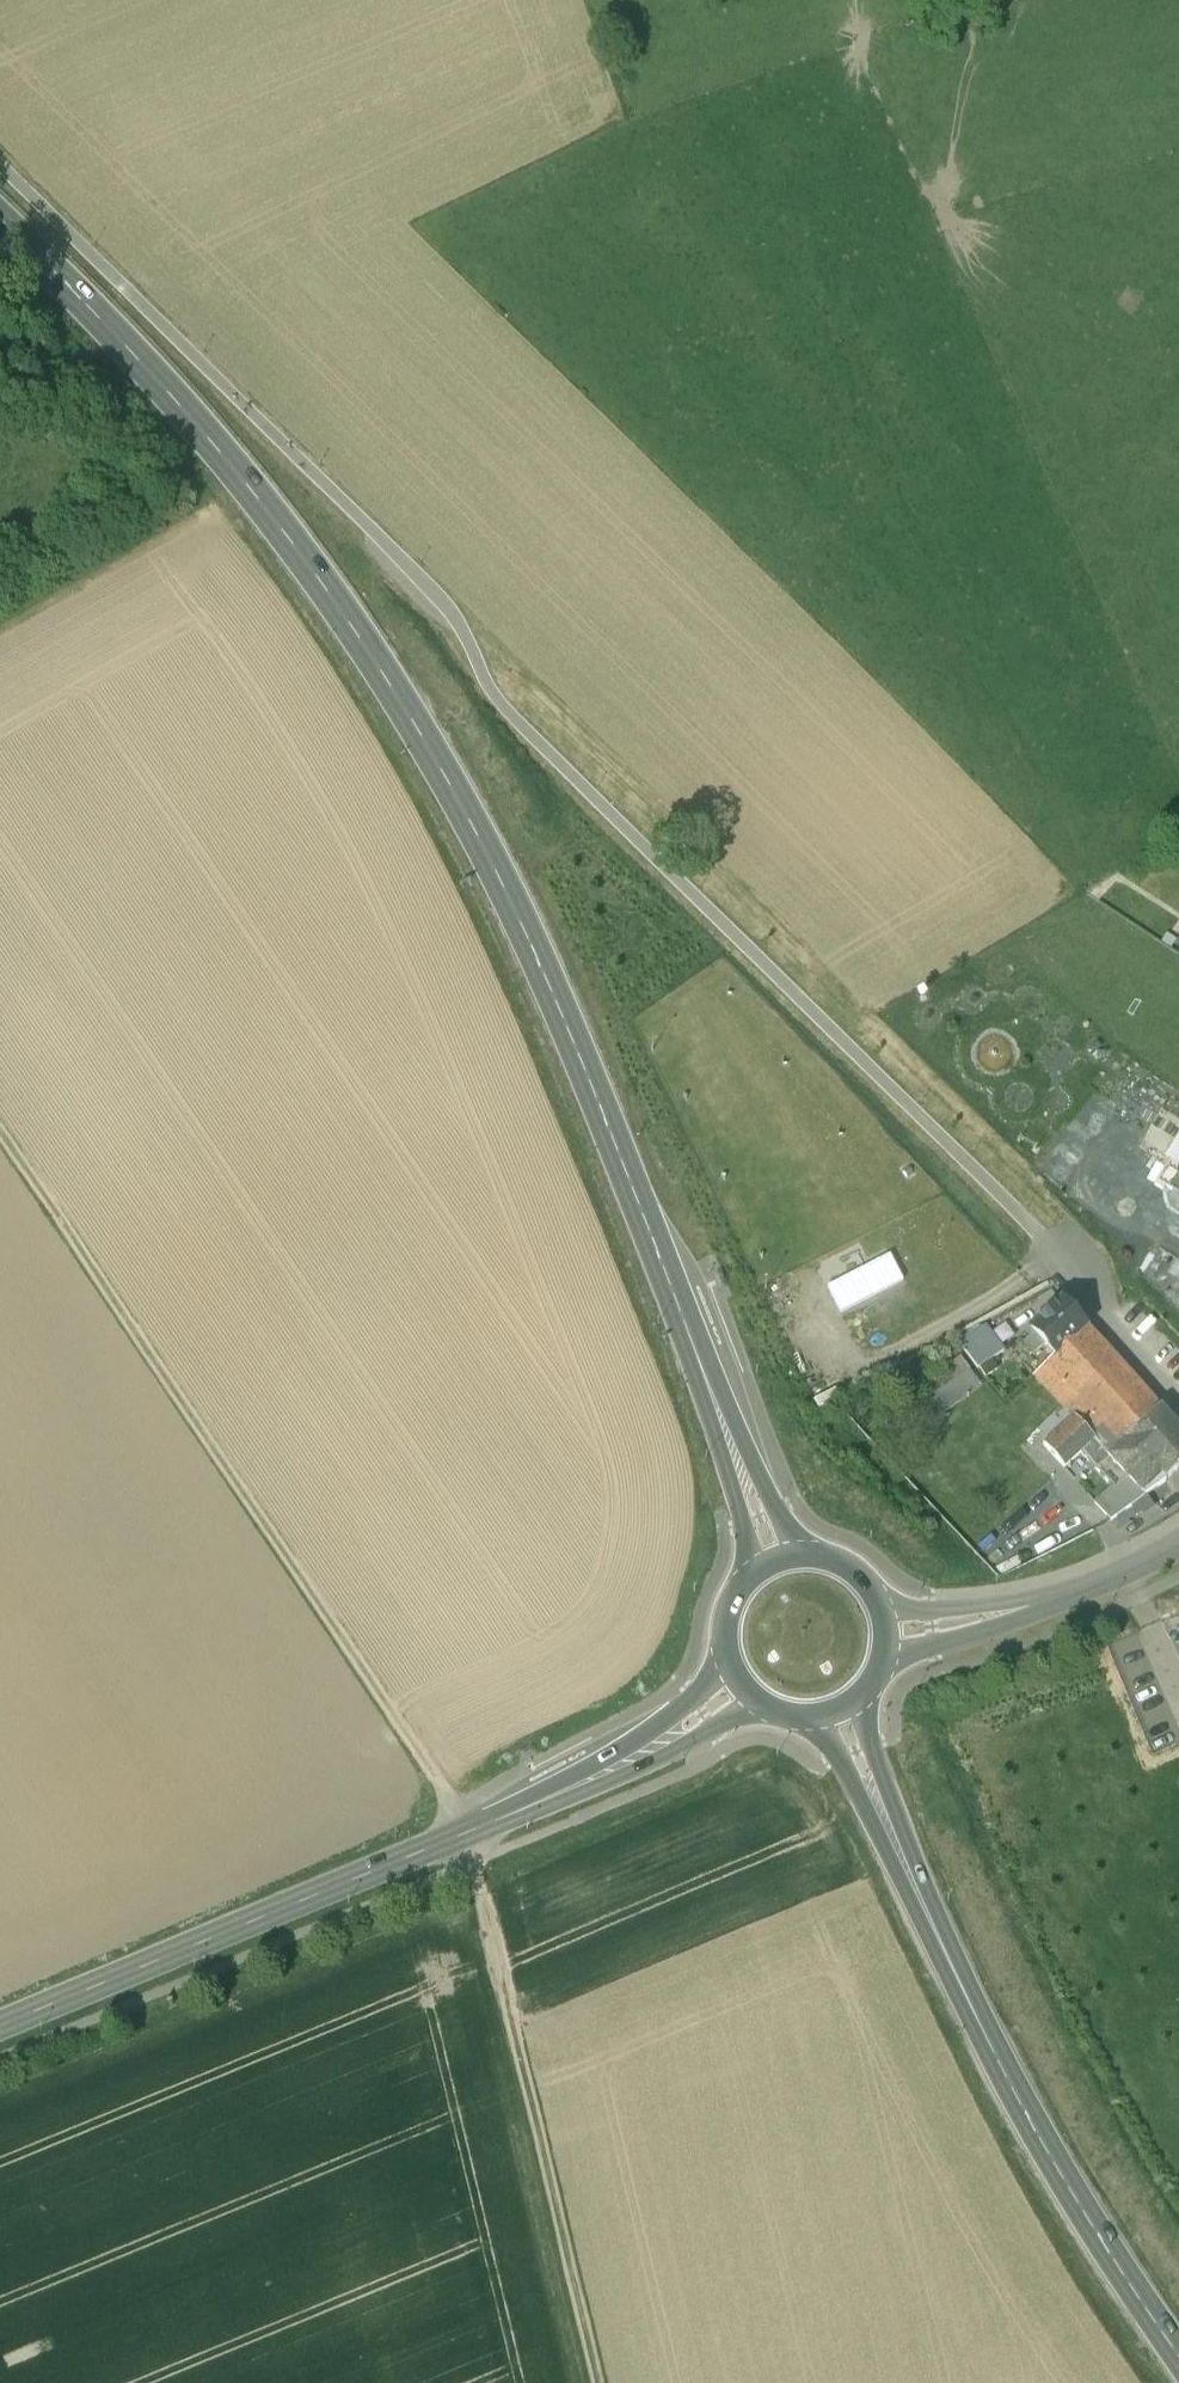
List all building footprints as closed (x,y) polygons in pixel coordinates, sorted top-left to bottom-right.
[(1168,1187),(1178,1195),(1178,1170),(1168,1187)] [(1061,1300),(1030,1328),(1035,1333),(1024,1343),(1035,1355),(1045,1345),(1055,1356),(1086,1328),(1061,1300)] [(981,1364),(1009,1348),(993,1320),(965,1336),(981,1364)] [(1159,1408),(1086,1328),(1055,1356),(1034,1374),(1063,1407),(1072,1418),(1092,1441),(1093,1441),(1108,1458),(1159,1408)] [(971,1363),(919,1406),(933,1424),(986,1381),(971,1363)] [(1063,1407),(1038,1429),(1047,1440),(1072,1418),(1063,1407)] [(1108,1458),(1116,1466),(1143,1495),(1164,1480),(1178,1467),(1178,1430),(1159,1408),(1108,1458)] [(1047,1440),(1043,1444),(1063,1466),(1092,1441),(1072,1418),(1047,1440)] [(1143,1495),(1116,1466),(1102,1476),(1115,1490),(1098,1505),(1110,1519),(1143,1495)]
